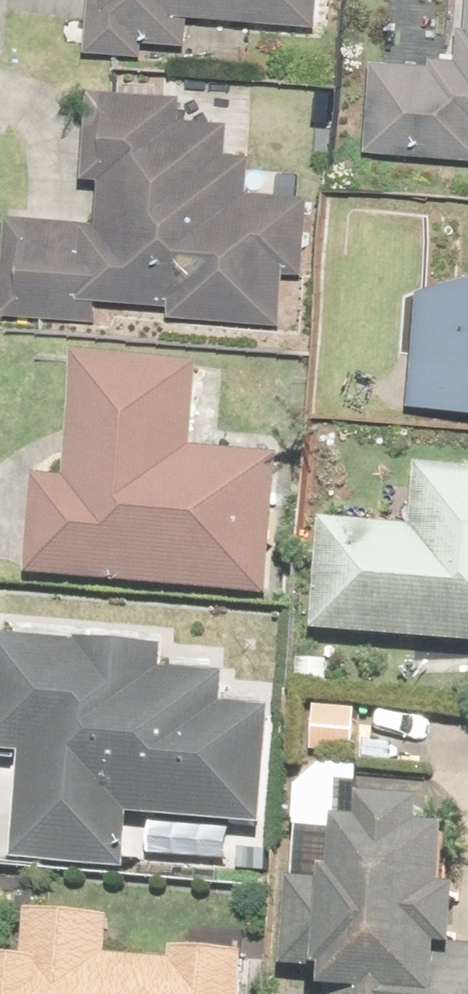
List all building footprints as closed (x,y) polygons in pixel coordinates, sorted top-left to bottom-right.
[(90,9),(101,10),(98,48),(185,55),(188,15),(330,26),(332,0),(90,0),(90,9)] [(380,64),(372,151),(467,160),(467,0),(466,0),(459,72),(380,64)] [(25,314),(279,336),(285,277),(302,278),(308,203),(245,197),(248,163),(231,161),(233,131),(185,127),(187,108),(107,101),(96,236),(32,230),(25,314)] [(426,279),(414,412),(467,417),(467,282),(426,279)] [(208,377),(69,366),(60,480),(32,478),(24,578),(99,583),(99,587),(267,600),(278,460),(202,454),(208,377)] [(409,534),(319,529),(312,643),(467,652),(467,474),(413,470),(409,534)] [(149,820),(272,826),(278,712),(221,709),(223,683),(155,680),(157,650),(0,642),(0,759),(29,760),(24,863),(146,869),(149,820)] [(453,882),(460,882),(460,800),(379,800),(379,829),(343,827),(334,993),(467,993),(467,963),(449,962),(453,882)] [(245,963),(118,958),(119,916),(28,913),(26,981),(0,980),(0,993),(244,993),(245,963)]
